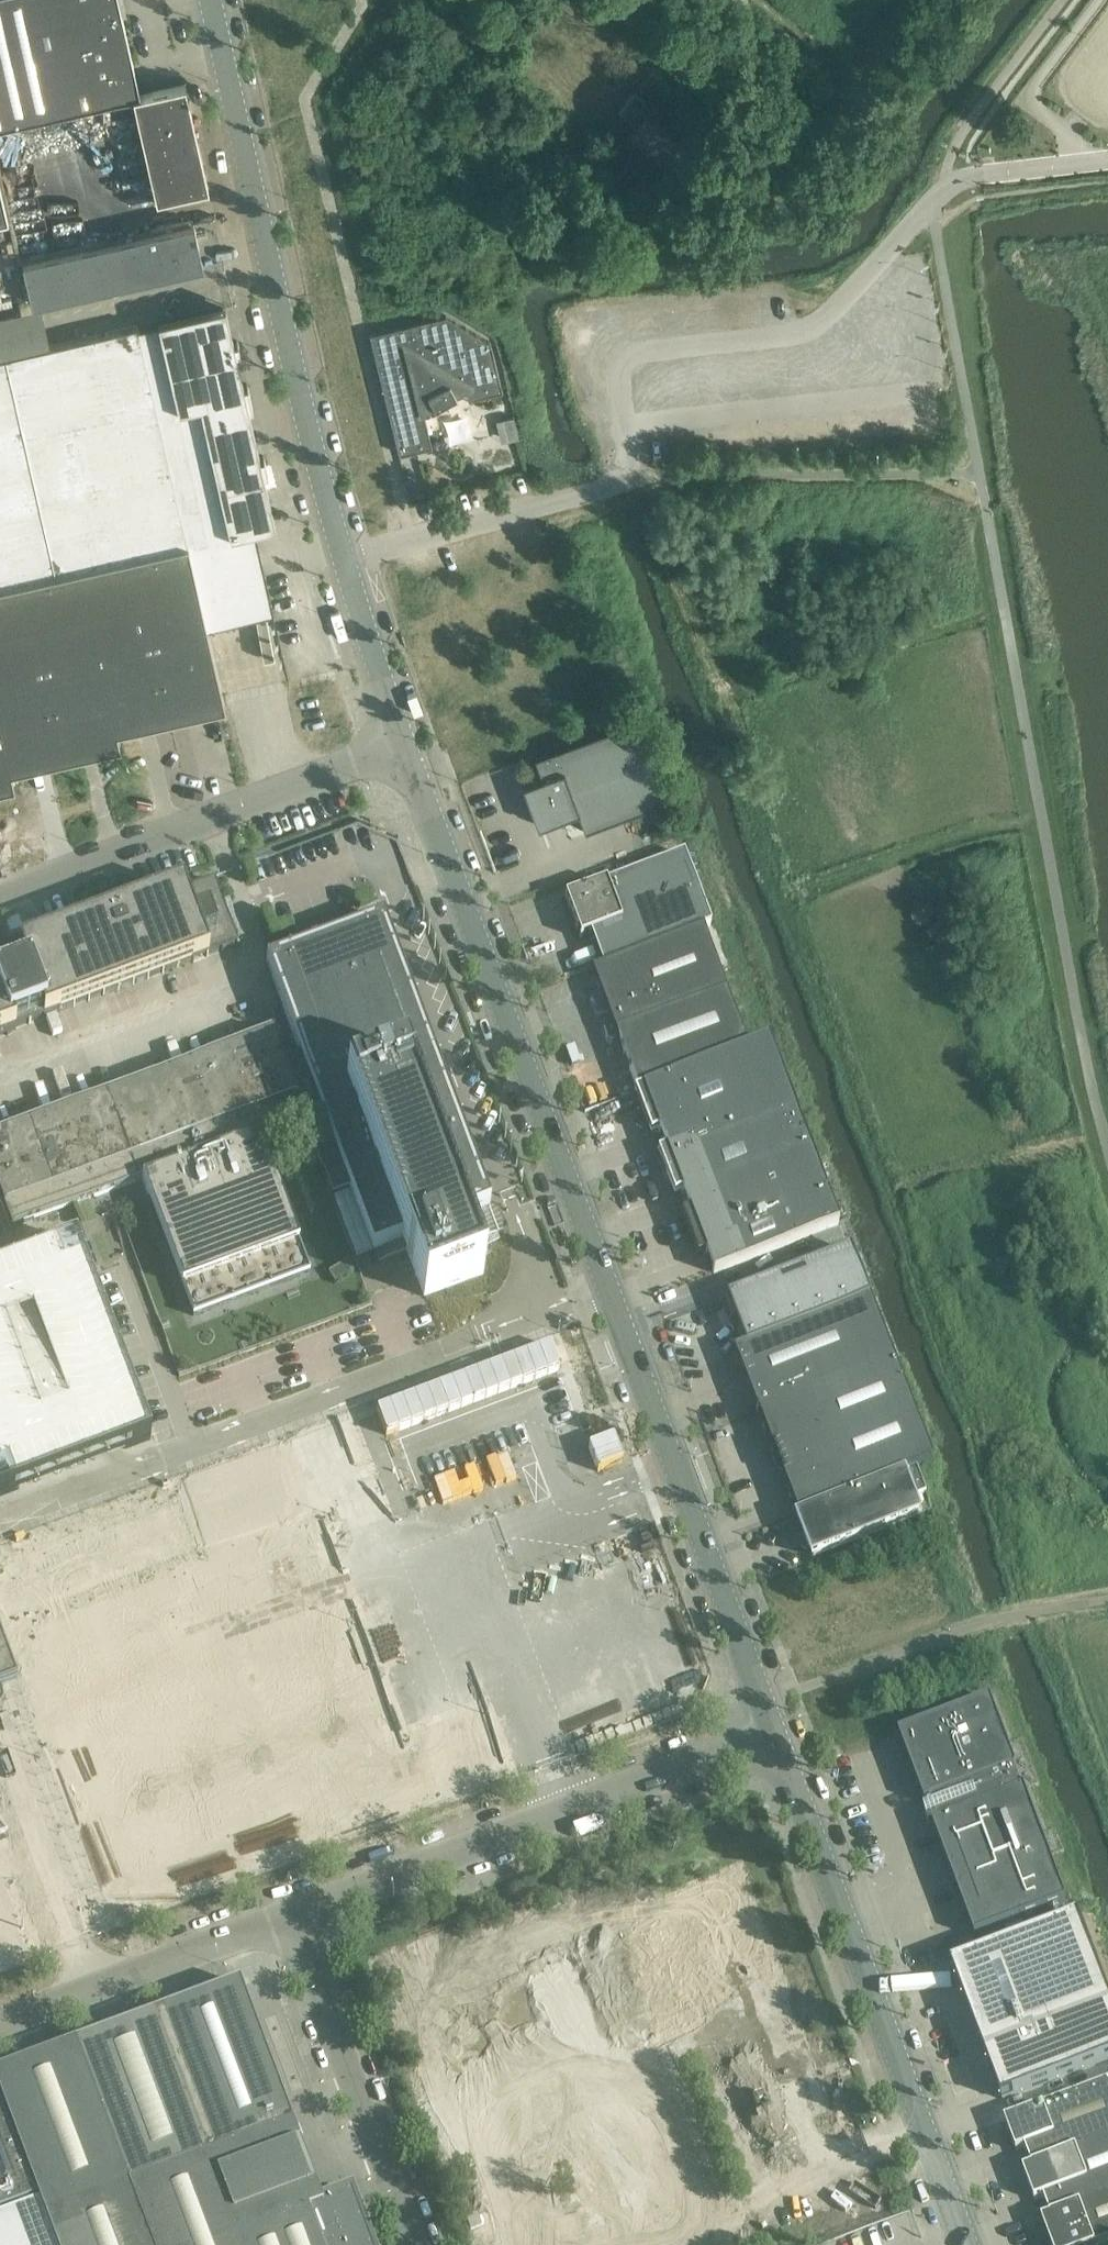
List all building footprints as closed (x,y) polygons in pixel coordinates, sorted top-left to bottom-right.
[(138,92),(117,0),(0,0),(0,123),(138,92)] [(132,94),(148,163),(156,197),(206,185),(183,83),(132,94)] [(639,107),(644,101),(633,92),(620,112),(637,125),(630,134),(663,159),(679,138),(639,107)] [(193,221),(21,260),(31,303),(202,264),(193,221)] [(222,309),(158,323),(138,327),(187,541),(228,531),(253,525),(270,521),(259,472),(266,471),(262,456),(256,457),(244,408),(251,406),(246,384),(239,385),(231,351),(238,350),(236,341),(229,341),(222,309)] [(445,314),(370,332),(399,453),(432,445),(423,408),(433,403),(435,406),(457,394),(455,391),(465,385),(468,398),(503,389),(491,342),(445,314)] [(0,357),(0,586),(187,543),(187,541),(138,327),(136,326),(0,357)] [(503,418),(508,440),(519,437),(513,416),(503,418)] [(228,531),(187,541),(187,543),(206,625),(272,610),(253,525),(228,531)] [(0,586),(0,788),(13,785),(10,770),(119,745),(116,730),(224,706),(206,625),(187,543),(0,586)] [(535,756),(541,776),(563,768),(578,809),(577,809),(577,810),(585,829),(665,799),(634,718),(535,756)] [(522,783),(537,824),(577,810),(577,809),(578,809),(563,768),(541,776),(542,777),(522,783)] [(620,922),(589,934),(602,967),(703,930),(702,929),(710,926),(683,853),(606,882),(620,922)] [(20,953),(6,958),(30,1023),(60,1011),(192,961),(192,962),(238,945),(214,880),(185,891),(183,885),(166,891),(168,898),(124,914),(126,920),(112,925),(108,914),(109,913),(108,913),(115,910),(114,910),(111,909),(107,909),(104,909),(101,910),(98,911),(95,912),(92,914),(89,916),(87,918),(85,920),(85,921),(92,919),(92,920),(93,919),(95,925),(36,947),(34,941),(18,947),(20,953)] [(606,882),(564,897),(580,938),(589,934),(620,922),(606,882)] [(350,1187),(373,1246),(401,1236),(347,1086),(404,1066),(461,1214),(481,1206),(490,1203),(383,918),(266,961),(299,1051),(350,1187)] [(703,930),(602,967),(592,970),(599,991),(589,995),(596,1014),(607,1011),(615,1032),(725,990),(703,930)] [(30,1023),(6,958),(0,961),(0,1034),(30,1023)] [(725,990),(615,1032),(636,1090),(747,1047),(725,990)] [(299,1051),(282,1057),(272,1032),(270,1032),(270,1034),(151,1079),(102,1097),(99,1098),(130,1182),(142,1177),(258,1134),(304,1117),(310,1132),(311,1134),(332,1193),(350,1187),(299,1051)] [(633,1091),(633,1092),(650,1134),(659,1130),(665,1148),(791,1100),(768,1040),(747,1047),(636,1090),(633,1091)] [(401,1236),(424,1295),(483,1273),(475,1251),(496,1243),(492,1233),(500,1229),(492,1210),(484,1214),(481,1206),(461,1214),(404,1066),(347,1086),(401,1236)] [(0,1135),(0,1230),(130,1182),(99,1098),(0,1135)] [(791,1100),(665,1148),(657,1152),(673,1195),(682,1192),(689,1209),(814,1162),(791,1100)] [(258,1134),(142,1177),(183,1285),(299,1242),(258,1134)] [(814,1162),(689,1209),(680,1213),(697,1256),(706,1252),(713,1272),(838,1224),(814,1162)] [(71,1240),(0,1267),(0,1490),(146,1435),(71,1240)] [(299,1242),(183,1285),(194,1313),(310,1271),(299,1242)] [(726,1296),(745,1346),(868,1298),(850,1249),(726,1296)] [(348,1262),(331,1272),(336,1280),(353,1270),(348,1262)] [(745,1346),(734,1350),(757,1412),(892,1360),(868,1298),(745,1346)] [(892,1360),(757,1412),(775,1458),(768,1461),(777,1485),(784,1482),(796,1514),(898,1475),(915,1469),(931,1463),(892,1360)] [(915,1469),(898,1475),(796,1514),(803,1531),(801,1532),(803,1539),(805,1538),(812,1555),(914,1516),(908,1499),(924,1493),(915,1469)] [(16,1677),(0,1635),(0,1683),(16,1677)] [(990,1701),(900,1734),(925,1803),(930,1801),(932,1806),(923,1809),(927,1819),(936,1816),(938,1821),(1022,1790),(1014,1769),(1015,1768),(990,1701)] [(837,1748),(825,1753),(828,1761),(840,1756),(837,1748)] [(1024,1789),(1022,1790),(938,1821),(933,1823),(975,1935),(1065,1901),(1024,1789)] [(951,1964),(1002,2099),(1107,2059),(1107,1992),(1079,1916),(951,1964)] [(0,2071),(0,2096),(56,2244),(367,2244),(349,2196),(323,2206),(292,2123),(282,2097),(239,1982),(162,2011),(75,2043),(0,2071)] [(1005,2120),(1016,2150),(1025,2147),(1032,2165),(1107,2136),(1107,2081),(1005,2120)] [(35,2199),(0,2103),(0,2212),(35,2199)] [(1032,2165),(1023,2169),(1034,2200),(1043,2197),(1050,2215),(1107,2193),(1107,2136),(1032,2165)] [(616,2181),(610,2161),(576,2170),(581,2190),(616,2181)] [(1050,2215),(1041,2218),(1052,2244),(1093,2244),(1107,2239),(1107,2193),(1050,2215)] [(37,2202),(0,2216),(0,2244),(52,2244),(37,2202)]
